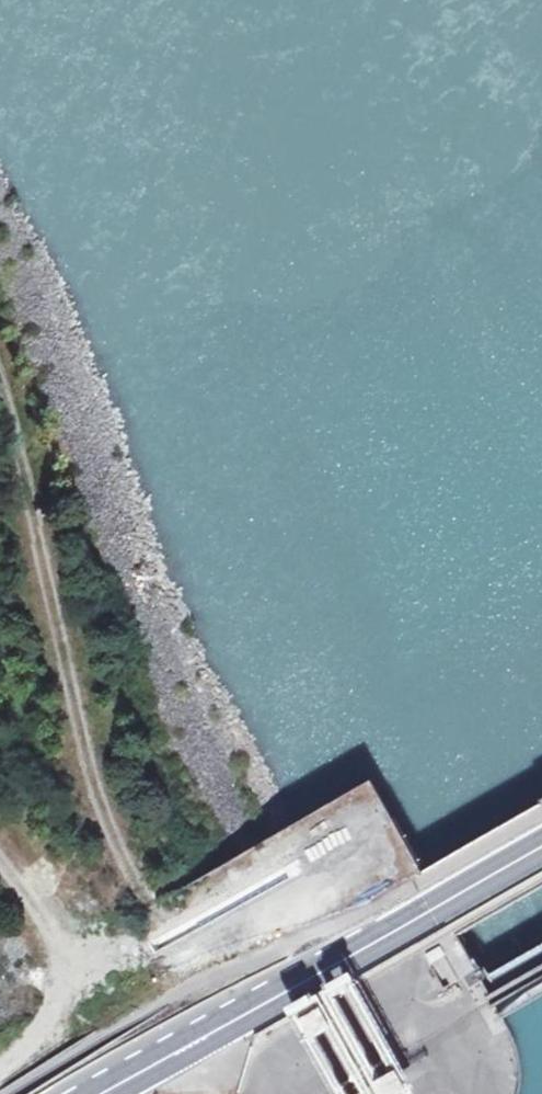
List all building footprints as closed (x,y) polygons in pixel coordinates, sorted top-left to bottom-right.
[(454,922),(459,932),(541,886),(541,874),(454,922)] [(492,994),(497,1004),(541,979),(541,966),(492,994)]
